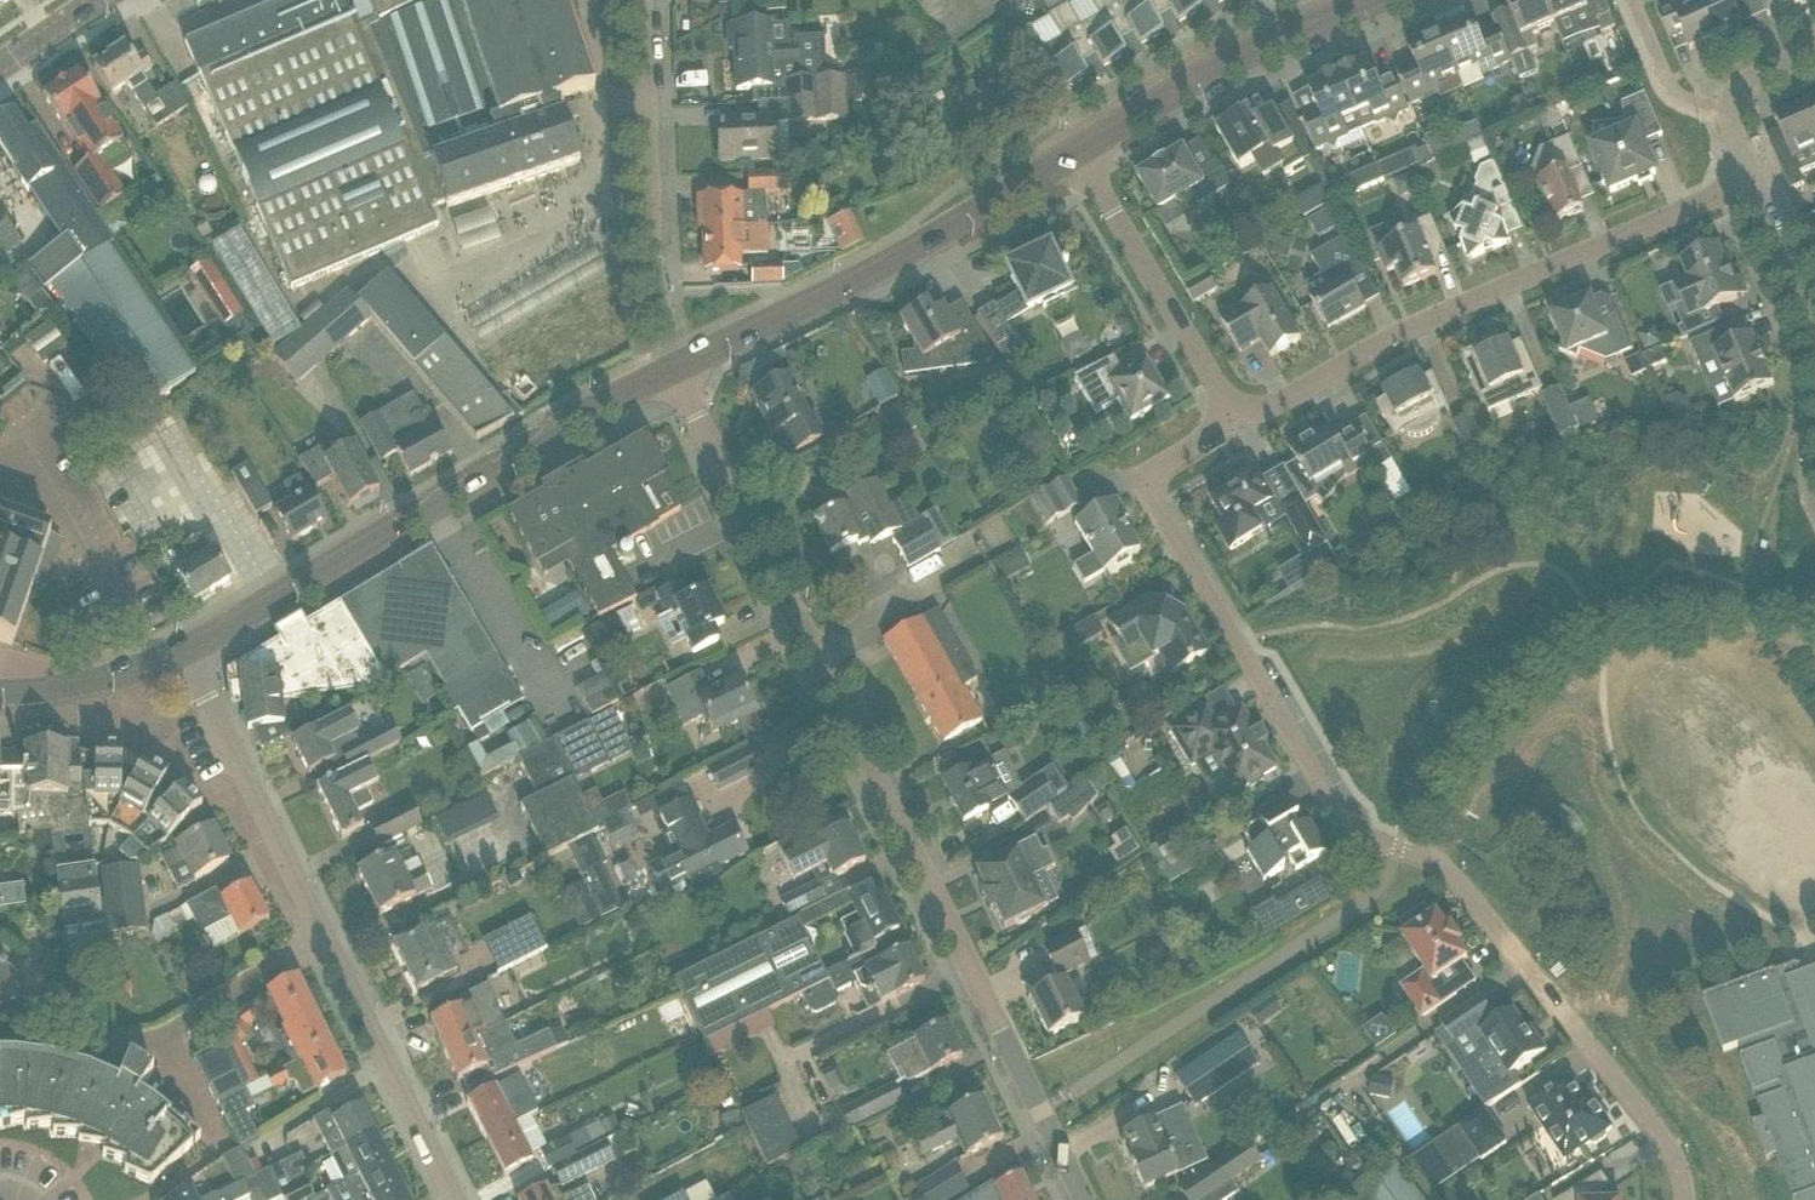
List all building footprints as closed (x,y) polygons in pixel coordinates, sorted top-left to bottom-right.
[(428,208),(444,203),(446,210),(555,172),(577,164),(562,120),(559,121),(553,103),(594,89),(563,0),(291,0),(187,44),(196,67),(198,67),(206,90),(232,156),(292,290),(437,229),(428,208)] [(784,0),(774,0),(767,4),(768,9),(784,9),(784,0)] [(939,50),(991,12),(997,8),(1006,1),(1008,0),(906,0),(939,50)] [(1062,10),(1055,0),(1042,0),(1038,3),(1048,18),(1062,10)] [(1154,21),(1153,22),(1140,0),(1128,0),(1118,6),(1115,0),(1089,0),(1099,17),(1115,44),(1116,44),(1132,34),(1140,47),(1161,34),(1154,21)] [(1153,22),(1154,21),(1170,12),(1177,25),(1199,12),(1193,2),(1193,3),(1191,0),(1140,0),(1153,22)] [(1498,28),(1511,60),(1512,62),(1520,80),(1537,73),(1529,52),(1538,48),(1533,36),(1540,34),(1539,30),(1555,24),(1544,0),(1511,0),(1506,2),(1514,21),(1498,28)] [(1555,24),(1572,16),(1577,29),(1596,21),(1602,33),(1617,27),(1604,0),(1544,0),(1555,24)] [(1716,39),(1701,6),(1699,0),(1657,0),(1654,2),(1657,9),(1656,10),(1670,42),(1683,36),(1690,51),(1716,39)] [(1701,6),(1716,39),(1742,28),(1735,13),(1748,7),(1745,0),(1699,0),(1701,6)] [(1748,7),(1761,2),(1767,17),(1794,5),(1791,0),(1745,0),(1748,7)] [(1006,1),(997,8),(1004,19),(1014,13),(1006,1)] [(1123,56),(1116,44),(1115,44),(1099,17),(1080,28),(1068,7),(1062,10),(1048,18),(1061,40),(1077,66),(1078,66),(1094,56),(1102,69),(1123,56)] [(996,18),(991,12),(939,50),(931,55),(939,68),(959,54),(955,48),(996,18)] [(1455,24),(1438,31),(1458,75),(1464,91),(1485,82),(1482,75),(1512,62),(1511,60),(1498,28),(1493,18),(1492,19),(1496,28),(1478,36),(1471,22),(1457,28),(1455,24)] [(814,82),(817,82),(815,37),(797,38),(797,46),(769,47),(768,26),(727,28),(728,55),(739,55),(740,69),(736,69),(737,91),(757,90),(758,105),(786,103),(815,102),(814,82)] [(1086,79),(1078,66),(1077,66),(1061,40),(1042,51),(1030,30),(1010,41),(1039,90),(1056,79),(1064,91),(1086,79)] [(1438,31),(1422,38),(1424,43),(1409,49),(1415,63),(1396,72),(1411,106),(1440,93),(1437,84),(1458,75),(1438,31)] [(141,108),(142,108),(156,129),(187,109),(174,85),(155,98),(142,77),(151,71),(141,57),(132,63),(123,49),(94,68),(111,94),(125,85),(141,108)] [(1610,62),(1617,77),(1631,72),(1624,56),(1610,62)] [(1384,123),(1395,127),(1400,116),(1408,112),(1392,74),(1376,81),(1368,63),(1356,69),(1355,67),(1338,74),(1361,131),(1376,125),(1376,126),(1384,123)] [(78,73),(42,96),(55,117),(63,129),(64,128),(88,165),(74,175),(99,213),(126,196),(112,174),(130,162),(118,144),(119,143),(95,107),(99,105),(91,93),(78,73)] [(1309,89),(1316,107),(1300,113),(1316,151),(1325,147),(1335,151),(1338,142),(1347,138),(1347,137),(1361,131),(1338,74),(1321,82),(1321,83),(1309,89)] [(846,81),(817,82),(814,82),(815,102),(847,100),(873,98),(872,80),(846,81)] [(1663,136),(1645,95),(1623,104),(1622,105),(1626,130),(1590,146),(1603,174),(1601,174),(1603,187),(1608,186),(1611,193),(1655,174),(1643,144),(1663,136)] [(1522,97),(1509,106),(1520,121),(1533,112),(1522,97)] [(787,122),(816,121),(816,122),(847,120),(847,100),(815,102),(786,103),(787,122)] [(1542,100),(1530,105),(1535,116),(1547,111),(1542,100)] [(1814,141),(1814,103),(1801,109),(1814,141)] [(1561,142),(1570,139),(1557,108),(1546,113),(1558,144),(1561,142)] [(1772,149),(1791,191),(1805,185),(1800,174),(1814,167),(1814,141),(1801,109),(1776,121),(1786,143),(1772,149)] [(1273,111),(1248,125),(1242,115),(1216,130),(1240,170),(1255,161),(1264,176),(1281,166),(1285,173),(1304,162),(1285,131),(1273,111)] [(21,181),(20,182),(21,183),(28,193),(30,195),(30,194),(42,212),(41,213),(42,214),(43,214),(55,231),(54,232),(55,233),(56,233),(62,242),(61,242),(62,244),(62,243),(68,253),(77,266),(108,246),(113,243),(72,181),(35,126),(23,133),(21,129),(12,116),(0,124),(0,123),(0,149),(21,181)] [(721,162),(745,161),(774,160),(772,121),(719,123),(721,162)] [(1442,131),(1425,139),(1428,147),(1434,160),(1451,153),(1451,151),(1446,141),(1445,137),(1442,131)] [(1591,188),(1570,139),(1561,142),(1558,144),(1552,146),(1559,161),(1532,173),(1545,202),(1554,224),(1583,212),(1576,195),(1591,188)] [(1470,147),(1478,165),(1492,159),(1485,141),(1470,147)] [(1424,165),(1434,160),(1428,147),(1418,152),(1424,165)] [(1138,177),(1159,213),(1180,200),(1193,192),(1201,205),(1229,188),(1226,183),(1213,162),(1200,170),(1195,163),(1192,164),(1184,150),(1138,177)] [(1481,168),(1475,183),(1484,203),(1449,218),(1458,240),(1468,262),(1484,255),(1487,247),(1495,250),(1511,243),(1504,228),(1517,222),(1521,231),(1523,231),(1513,208),(1494,163),(1481,168)] [(699,230),(704,230),(742,228),(766,227),(765,194),(789,194),(789,173),(747,174),(747,196),(722,196),(698,197),(699,230)] [(1401,199),(1417,191),(1410,175),(1393,182),(1401,199)] [(199,184),(198,188),(200,192),(204,195),(209,195),(213,193),(215,189),(216,185),(214,181),(210,178),(205,178),(201,180),(199,184)] [(1333,203),(1355,195),(1350,185),(1342,182),(1327,188),(1333,203)] [(1326,187),(1295,205),(1304,220),(1333,203),(1327,188),(1326,187)] [(1312,220),(1309,221),(1319,238),(1339,226),(1329,210),(1327,211),(1312,220)] [(850,212),(826,223),(841,254),(865,243),(850,212)] [(1435,225),(1432,217),(1391,235),(1394,243),(1377,251),(1387,273),(1395,269),(1404,289),(1436,275),(1428,254),(1444,247),(1435,225)] [(204,241),(213,235),(206,224),(197,230),(204,241)] [(704,230),(706,273),(739,272),(739,255),(767,254),(766,239),(766,227),(742,228),(704,230)] [(239,231),(212,247),(273,348),(300,332),(239,231)] [(1247,246),(1238,232),(1220,243),(1228,257),(1247,246)] [(1310,298),(1316,309),(1328,330),(1366,308),(1352,284),(1367,275),(1345,237),(1312,257),(1329,287),(1310,298)] [(37,273),(48,289),(52,286),(138,415),(195,376),(108,246),(77,266),(68,253),(37,273)] [(1008,272),(1008,273),(1011,278),(1010,279),(1028,316),(1062,299),(1056,285),(1070,279),(1058,254),(1053,256),(1048,246),(1015,262),(1016,263),(1011,265),(1010,266),(1009,267),(1008,269),(1008,270),(1008,272)] [(1675,287),(1662,293),(1670,311),(1683,305),(1685,310),(1689,318),(1691,323),(1683,327),(1678,329),(1683,339),(1709,328),(1703,314),(1716,309),(1738,299),(1731,284),(1734,282),(1719,248),(1698,257),(1696,253),(1693,252),(1685,256),(1683,260),(1684,263),(1681,264),(1689,281),(1675,287)] [(782,283),(782,282),(781,267),(750,268),(751,285),(782,283)] [(11,282),(26,301),(40,290),(25,271),(11,282)] [(387,275),(356,301),(425,381),(423,382),(474,440),(486,434),(522,414),(504,394),(496,400),(444,340),(387,275)] [(1206,278),(1187,290),(1186,290),(1194,305),(1215,293),(1206,278)] [(227,324),(244,313),(224,283),(208,294),(227,324)] [(1271,290),(1241,308),(1221,321),(1240,353),(1261,340),(1271,358),(1301,340),(1288,319),(1271,290)] [(307,328),(300,334),(325,360),(368,319),(345,292),(307,328)] [(488,332),(485,319),(506,314),(501,296),(464,305),(472,336),(488,332)] [(1577,359),(1580,351),(1609,338),(1617,357),(1633,350),(1618,315),(1601,322),(1591,299),(1551,316),(1563,343),(1559,352),(1577,359)] [(940,308),(928,310),(924,305),(899,320),(911,341),(913,354),(900,355),(904,377),(976,367),(977,369),(993,359),(960,303),(944,313),(941,308),(940,308)] [(976,315),(989,336),(996,348),(1013,339),(993,305),(976,315)] [(26,341),(24,342),(36,357),(60,339),(49,324),(26,341)] [(1645,353),(1662,345),(1655,327),(1637,335),(1645,353)] [(1729,327),(1690,344),(1700,367),(1719,409),(1736,402),(1751,395),(1773,385),(1751,336),(1736,343),(1729,327)] [(300,334),(275,358),(298,385),(325,360),(300,334)] [(1082,335),(1061,346),(1069,363),(1091,352),(1082,335)] [(1543,389),(1531,364),(1522,342),(1511,347),(1509,343),(1500,347),(1502,351),(1494,355),(1489,344),(1461,356),(1482,403),(1484,402),(1489,413),(1543,389)] [(1644,356),(1650,370),(1667,362),(1662,349),(1644,356)] [(1646,370),(1640,355),(1626,361),(1633,376),(1646,370)] [(1112,359),(1075,382),(1095,416),(1117,403),(1129,423),(1169,399),(1145,359),(1120,373),(1112,359)] [(1007,367),(993,375),(998,384),(1012,376),(1007,367)] [(884,372),(867,380),(878,404),(896,395),(884,372)] [(1376,405),(1388,426),(1396,438),(1403,433),(1410,436),(1416,436),(1423,435),(1429,433),(1434,429),(1437,424),(1439,419),(1440,414),(1449,410),(1443,396),(1433,375),(1409,386),(1399,391),(1376,405)] [(793,453),(815,442),(823,438),(812,415),(807,417),(788,378),(753,395),(773,436),(783,431),(793,453)] [(1560,437),(1578,429),(1560,389),(1543,397),(1560,437)] [(902,399),(841,438),(858,465),(920,426),(902,399)] [(447,455),(424,414),(411,421),(402,405),(361,427),(369,441),(381,462),(396,453),(409,477),(447,455)] [(1471,415),(1452,423),(1465,453),(1484,445),(1471,415)] [(1301,496),(1301,498),(1345,472),(1348,477),(1375,461),(1367,448),(1355,428),(1337,438),(1331,428),(1310,441),(1307,436),(1288,448),(1297,462),(1285,469),(1301,496)] [(664,477),(644,441),(563,488),(563,489),(565,488),(578,511),(563,520),(549,497),(551,497),(550,495),(510,518),(537,565),(560,552),(598,619),(637,599),(609,551),(654,526),(654,525),(680,510),(664,477)] [(297,463),(301,469),(315,489),(332,480),(349,510),(378,494),(352,447),(327,461),(321,450),(297,463)] [(1230,551),(1251,539),(1264,531),(1253,514),(1275,501),(1255,468),(1237,478),(1240,483),(1230,489),(1232,492),(1212,504),(1224,524),(1217,529),(1230,551)] [(326,524),(314,503),(308,493),(307,494),(298,477),(283,486),(292,502),(273,513),(279,523),(290,544),(326,524)] [(1047,526),(1080,507),(1065,480),(1032,499),(1047,526)] [(846,496),(850,504),(815,521),(831,554),(856,542),(858,546),(868,542),(871,546),(891,536),(893,542),(892,542),(908,570),(938,553),(919,519),(900,530),(876,481),(846,496)] [(257,482),(241,492),(256,517),(272,507),(257,482)] [(1424,515),(1424,514),(1413,495),(1391,507),(1402,527),(1424,515)] [(1307,506),(1301,498),(1301,496),(1282,508),(1309,554),(1312,552),(1327,543),(1328,542),(1307,506)] [(1084,585),(1095,578),(1114,566),(1117,570),(1129,563),(1127,559),(1138,552),(1121,522),(1126,519),(1115,500),(1074,525),(1092,556),(1073,567),(1084,585)] [(11,647),(31,586),(44,591),(61,541),(50,537),(50,536),(0,519),(0,643),(11,647)] [(255,689),(232,702),(254,740),(258,738),(258,739),(264,735),(264,734),(286,722),(282,716),(300,706),(306,717),(318,710),(314,705),(323,700),(324,700),(331,696),(331,697),(337,694),(337,693),(344,689),(338,679),(347,674),(351,681),(378,665),(382,673),(390,669),(386,661),(459,617),(472,639),(481,633),(474,621),(481,617),(476,608),(497,595),(508,612),(525,602),(481,528),(444,550),(318,625),(316,621),(295,633),(299,640),(280,651),(277,644),(241,665),(255,689)] [(181,548),(192,567),(177,575),(193,603),(229,582),(217,561),(214,556),(212,557),(200,537),(188,544),(181,548)] [(153,568),(164,562),(156,549),(146,555),(153,568)] [(1010,553),(988,564),(998,584),(1021,573),(1010,553)] [(1284,592),(1312,577),(1301,557),(1273,572),(1284,592)] [(680,614),(693,640),(687,642),(693,655),(717,643),(711,631),(723,625),(706,591),(688,600),(681,587),(658,598),(669,620),(680,614)] [(590,615),(578,595),(560,605),(571,626),(590,615)] [(1126,614),(1109,624),(1119,643),(1115,645),(1130,670),(1151,658),(1159,654),(1171,674),(1186,666),(1206,654),(1182,613),(1171,620),(1164,607),(1133,626),(1126,614)] [(626,638),(640,630),(629,609),(615,617),(613,614),(587,629),(600,653),(627,639),(626,638)] [(977,680),(949,632),(937,610),(884,641),(943,744),(964,732),(982,721),(963,688),(977,680)] [(1077,646),(1101,634),(1091,617),(1068,629),(1077,646)] [(459,644),(446,651),(450,660),(464,652),(459,644)] [(464,652),(450,660),(454,668),(468,661),(464,652)] [(439,655),(426,662),(430,670),(444,663),(439,655)] [(468,661),(454,668),(459,676),(472,669),(468,661)] [(444,663),(430,670),(434,678),(448,671),(444,663)] [(472,669),(459,676),(463,684),(477,677),(472,669)] [(448,671),(434,678),(439,687),(452,680),(448,671)] [(477,677),(463,684),(468,693),(481,686),(477,677)] [(699,678),(678,689),(668,694),(683,726),(701,717),(705,724),(709,722),(716,735),(755,716),(739,684),(710,699),(699,678)] [(1077,679),(1073,699),(1088,702),(1093,683),(1077,679)] [(452,680),(439,687),(443,695),(457,688),(452,680)] [(457,688),(443,695),(448,703),(461,696),(457,688)] [(1263,781),(1261,778),(1275,769),(1240,711),(1220,723),(1215,726),(1205,710),(1170,731),(1191,767),(1211,755),(1221,773),(1233,794),(1247,785),(1250,789),(1263,781)] [(520,807),(546,858),(598,834),(596,829),(573,782),(608,766),(607,765),(630,753),(610,713),(518,759),(537,799),(520,807)] [(314,733),(292,744),(308,775),(323,768),(330,781),(357,767),(344,741),(353,737),(360,734),(350,714),(332,724),(314,733)] [(1097,741),(1087,724),(1074,731),(1085,749),(1097,741)] [(353,737),(344,741),(357,767),(402,744),(397,735),(394,729),(358,747),(353,737)] [(27,757),(12,757),(12,807),(16,808),(17,816),(18,834),(49,830),(61,919),(89,915),(91,927),(102,925),(88,825),(80,755),(66,755),(66,749),(27,749),(27,757)] [(119,805),(120,759),(120,751),(94,751),(94,755),(80,755),(88,825),(104,826),(107,826),(119,805)] [(711,770),(722,789),(757,772),(746,752),(711,770)] [(940,776),(943,783),(942,783),(961,821),(987,808),(986,806),(1006,796),(1024,824),(1067,793),(1051,771),(1039,779),(1038,778),(1019,790),(1003,756),(970,774),(968,770),(962,773),(959,766),(940,776)] [(17,816),(16,808),(12,807),(12,757),(0,757),(0,816),(17,816)] [(107,826),(130,839),(165,779),(166,778),(142,764),(141,767),(126,759),(122,759),(120,759),(119,805),(107,826)] [(337,779),(315,790),(340,840),(363,828),(355,814),(373,805),(367,793),(379,787),(367,764),(337,779)] [(166,842),(183,826),(200,808),(180,789),(178,792),(165,779),(130,839),(121,847),(122,848),(118,852),(130,862),(135,862),(166,842)] [(1045,809),(1057,825),(1066,819),(1071,824),(1096,797),(1085,781),(1045,809)] [(671,856),(648,867),(663,898),(666,896),(669,902),(692,890),(722,876),(718,866),(748,849),(736,825),(706,840),(696,819),(697,817),(690,802),(681,784),(660,795),(670,813),(660,818),(667,832),(661,836),(671,856)] [(595,791),(580,798),(596,829),(610,822),(602,805),(595,791)] [(443,845),(496,823),(485,797),(433,820),(443,845)] [(1246,853),(1251,862),(1263,883),(1283,871),(1279,865),(1287,860),(1295,872),(1325,854),(1308,824),(1295,831),(1289,823),(1296,819),(1284,800),(1264,812),(1255,817),(1259,822),(1241,832),(1251,850),(1246,853)] [(379,847),(421,826),(412,807),(370,828),(379,847)] [(817,815),(796,816),(796,827),(817,827),(817,815)] [(596,829),(598,834),(603,831),(608,841),(626,831),(619,817),(610,822),(596,829)] [(794,883),(825,868),(831,881),(863,865),(845,830),(832,836),(826,823),(776,848),(794,883)] [(211,831),(189,842),(176,849),(177,850),(159,859),(167,874),(184,865),(193,881),(228,864),(211,831)] [(1033,838),(1024,842),(1003,853),(1005,857),(975,873),(1003,928),(1013,923),(1019,925),(1029,921),(1031,915),(1042,909),(1027,880),(1053,867),(1045,850),(1040,852),(1033,838)] [(379,917),(400,906),(431,891),(422,872),(422,871),(410,847),(392,857),(392,856),(357,873),(379,917)] [(1157,848),(1146,853),(1153,868),(1163,863),(1159,854),(1157,848)] [(1188,868),(1179,854),(1156,869),(1164,883),(1188,868)] [(584,884),(601,919),(618,910),(596,865),(579,873),(584,884)] [(145,932),(136,866),(100,870),(104,905),(101,905),(105,936),(145,932)] [(55,896),(54,881),(39,883),(41,898),(55,896)] [(1330,900),(1319,882),(1276,908),(1286,926),(1330,900)] [(582,928),(601,919),(584,884),(565,893),(582,928)] [(25,906),(23,886),(0,889),(0,910),(25,906)] [(780,904),(789,921),(825,903),(816,886),(780,904)] [(251,888),(229,900),(222,903),(216,892),(186,907),(201,937),(230,922),(239,938),(269,923),(251,888)] [(801,995),(827,982),(824,975),(802,932),(851,907),(845,893),(825,903),(789,921),(791,925),(756,942),(787,1003),(801,996),(801,995)] [(639,917),(655,910),(649,898),(634,905),(639,917)] [(856,958),(824,975),(827,982),(842,974),(845,980),(879,964),(877,962),(873,954),(875,952),(872,947),(898,933),(880,898),(853,912),(856,917),(839,925),(845,936),(856,958)] [(1176,918),(1170,905),(1157,912),(1163,924),(1176,918)] [(1403,938),(1416,958),(1426,971),(1401,988),(1422,1019),(1457,995),(1444,975),(1467,960),(1437,915),(1428,921),(1424,914),(1407,925),(1412,932),(1403,938)] [(482,942),(498,973),(547,950),(530,917),(482,942)] [(153,935),(157,943),(171,936),(169,932),(173,930),(167,918),(156,924),(153,935)] [(649,936),(640,919),(628,925),(636,942),(649,936)] [(456,972),(433,925),(393,945),(416,992),(442,979),(443,980),(456,972)] [(1057,979),(1089,963),(1074,934),(1042,950),(1057,979)] [(677,983),(705,1043),(787,1003),(756,942),(677,983)] [(801,995),(801,996),(809,1012),(817,1014),(835,1005),(838,999),(835,995),(854,985),(858,992),(879,998),(882,1005),(924,984),(904,945),(883,955),(886,961),(879,964),(845,980),(842,974),(827,982),(801,995)] [(103,949),(87,951),(90,972),(106,970),(103,949)] [(34,1016),(32,997),(20,999),(17,981),(13,978),(17,973),(0,961),(0,1024),(35,1019),(34,1016)] [(1704,1000),(1724,1054),(1738,1049),(1739,1049),(1742,1058),(1741,1058),(1754,1095),(1756,1094),(1759,1103),(1758,1104),(1764,1121),(1753,1125),(1766,1160),(1777,1156),(1793,1199),(1814,1199),(1814,971),(1797,977),(1796,978),(1792,969),(1793,968),(1797,967),(1797,965),(1792,967),(1705,999),(1704,1000)] [(300,1060),(332,1046),(299,980),(267,996),(279,1019),(285,1030),(283,1031),(298,1062),(300,1060)] [(1063,982),(1028,1000),(1048,1038),(1083,1021),(1063,982)] [(68,986),(48,989),(52,1013),(72,1010),(68,986)] [(453,1012),(431,1022),(444,1052),(473,1039),(504,1026),(486,987),(450,1004),(453,1012)] [(677,999),(656,1009),(663,1024),(685,1014),(677,999)] [(1513,1011),(1494,1024),(1491,1019),(1494,1017),(1482,999),(1462,1013),(1441,1026),(1453,1044),(1467,1034),(1481,1055),(1491,1048),(1510,1076),(1516,1073),(1527,1066),(1547,1052),(1530,1028),(1527,1031),(1513,1011)] [(1273,1001),(1250,1016),(1258,1028),(1280,1013),(1273,1001)] [(259,1019),(251,1008),(224,1027),(234,1040),(194,1060),(217,1105),(218,1104),(245,1090),(257,1084),(240,1048),(252,1038),(245,1029),(259,1019)] [(74,1026),(72,1014),(60,1016),(62,1028),(74,1026)] [(1383,1020),(1371,1027),(1380,1041),(1392,1033),(1383,1020)] [(534,1060),(556,1050),(549,1035),(548,1032),(516,1047),(506,1025),(504,1026),(473,1039),(444,1052),(456,1082),(462,1080),(467,1090),(534,1060)] [(930,1074),(939,1069),(961,1058),(945,1026),(914,1041),(914,1042),(892,1052),(901,1070),(904,1068),(912,1082),(929,1073),(930,1074)] [(1453,1044),(1441,1026),(1435,1030),(1486,1104),(1522,1081),(1516,1073),(1510,1076),(1491,1048),(1481,1055),(1467,1034),(1453,1044)] [(1380,1041),(1371,1027),(1365,1031),(1378,1051),(1396,1039),(1392,1033),(1380,1041)] [(549,1035),(556,1050),(568,1045),(561,1030),(549,1035)] [(1176,1078),(1175,1079),(1194,1107),(1214,1093),(1215,1095),(1257,1066),(1248,1053),(1237,1037),(1176,1078)] [(347,1076),(332,1046),(300,1060),(301,1062),(283,1071),(282,1070),(266,1077),(272,1092),(289,1083),(296,1085),(302,1098),(316,1092),(347,1076)] [(25,1122),(26,1131),(53,1128),(53,1137),(82,1137),(82,1136),(83,1136),(84,1136),(106,1145),(104,1150),(105,1150),(103,1159),(128,1166),(125,1175),(151,1186),(201,1140),(192,1131),(184,1138),(180,1133),(151,1110),(137,1101),(153,1073),(130,1059),(117,1089),(86,1076),(51,1066),(15,1062),(0,1062),(0,1129),(25,1122)] [(1393,1081),(1375,1077),(1371,1094),(1390,1097),(1393,1081)] [(488,1093),(466,1104),(485,1140),(513,1126),(537,1114),(519,1078),(495,1090),(494,1090),(488,1093)] [(1569,1079),(1549,1093),(1529,1107),(1565,1161),(1590,1144),(1596,1146),(1606,1139),(1607,1133),(1612,1130),(1597,1107),(1591,1111),(1569,1079)] [(839,1112),(847,1129),(902,1101),(894,1084),(839,1112)] [(251,1102),(245,1090),(218,1104),(240,1149),(257,1138),(246,1114),(255,1109),(251,1102)] [(967,1156),(981,1150),(1003,1140),(984,1098),(948,1115),(951,1123),(918,1139),(926,1156),(959,1140),(967,1156)] [(800,1151),(775,1100),(741,1116),(767,1168),(800,1151)] [(347,1149),(375,1135),(361,1108),(334,1121),(329,1113),(315,1120),(324,1139),(339,1132),(347,1149)] [(721,1118),(730,1136),(743,1129),(735,1112),(721,1118)] [(1482,1161),(1507,1144),(1485,1112),(1460,1129),(1482,1161)] [(1154,1121),(1124,1135),(1135,1158),(1131,1160),(1144,1189),(1166,1179),(1177,1174),(1190,1168),(1180,1146),(1165,1116),(1154,1121)] [(600,1125),(607,1137),(620,1130),(613,1118),(600,1125)] [(513,1126),(485,1140),(503,1177),(525,1166),(532,1162),(513,1126)] [(547,1169),(592,1146),(584,1131),(567,1139),(539,1153),(547,1169)] [(330,1157),(343,1184),(388,1162),(375,1135),(347,1149),(330,1157)] [(602,1142),(551,1169),(561,1188),(612,1162),(602,1142)] [(1344,1157),(1352,1171),(1367,1162),(1359,1148),(1344,1157)] [(292,1159),(281,1164),(294,1191),(307,1185),(300,1172),(309,1168),(302,1154),(292,1159)] [(257,1160),(249,1164),(254,1174),(262,1170),(257,1160)] [(1354,1191),(1361,1199),(1425,1199),(1396,1160),(1354,1191)] [(401,1189),(388,1162),(343,1184),(326,1192),(329,1199),(379,1199),(401,1189)] [(282,1197),(283,1199),(310,1199),(314,1198),(307,1185),(294,1191),(281,1164),(269,1170),(282,1197)] [(914,1190),(920,1199),(951,1199),(968,1190),(953,1166),(914,1190)] [(282,1197),(269,1170),(256,1177),(267,1199),(276,1199),(282,1197)] [(256,1177),(216,1197),(216,1196),(208,1199),(244,1199),(250,1197),(252,1199),(267,1199),(256,1177)] [(966,1199),(1033,1199),(1021,1178),(1000,1189),(996,1190),(992,1184),(966,1199)] [(538,1193),(524,1199),(593,1199),(586,1187),(561,1199),(556,1188),(546,1193),(545,1190),(538,1193)] [(1580,1188),(1560,1199),(1587,1199),(1580,1188)] [(401,1189),(379,1199),(407,1199),(401,1189)]
